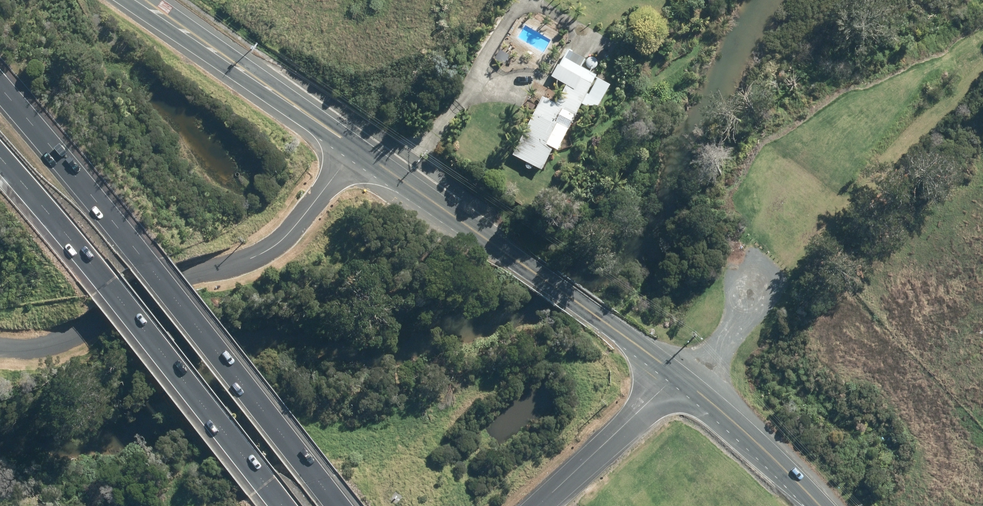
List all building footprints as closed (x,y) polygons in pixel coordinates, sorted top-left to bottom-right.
[(558,151),(583,104),(588,107),(600,107),(611,86),(599,80),(590,96),(588,94),(597,76),(582,68),(586,59),(569,50),(553,79),(567,86),(557,105),(543,97),(512,155),(542,171),(554,149),(558,151)]
